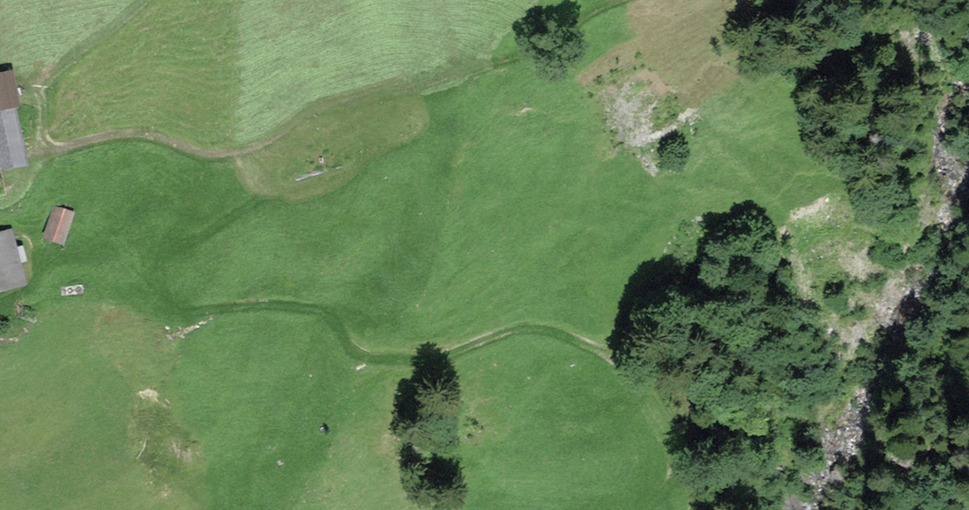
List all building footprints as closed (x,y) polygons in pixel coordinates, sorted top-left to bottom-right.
[(12,102),(19,100),(9,63),(0,65),(0,167),(26,160),(12,102)] [(76,214),(56,206),(43,238),(52,242),(63,246),(76,214)] [(0,227),(0,294),(26,287),(9,225),(0,227)]
